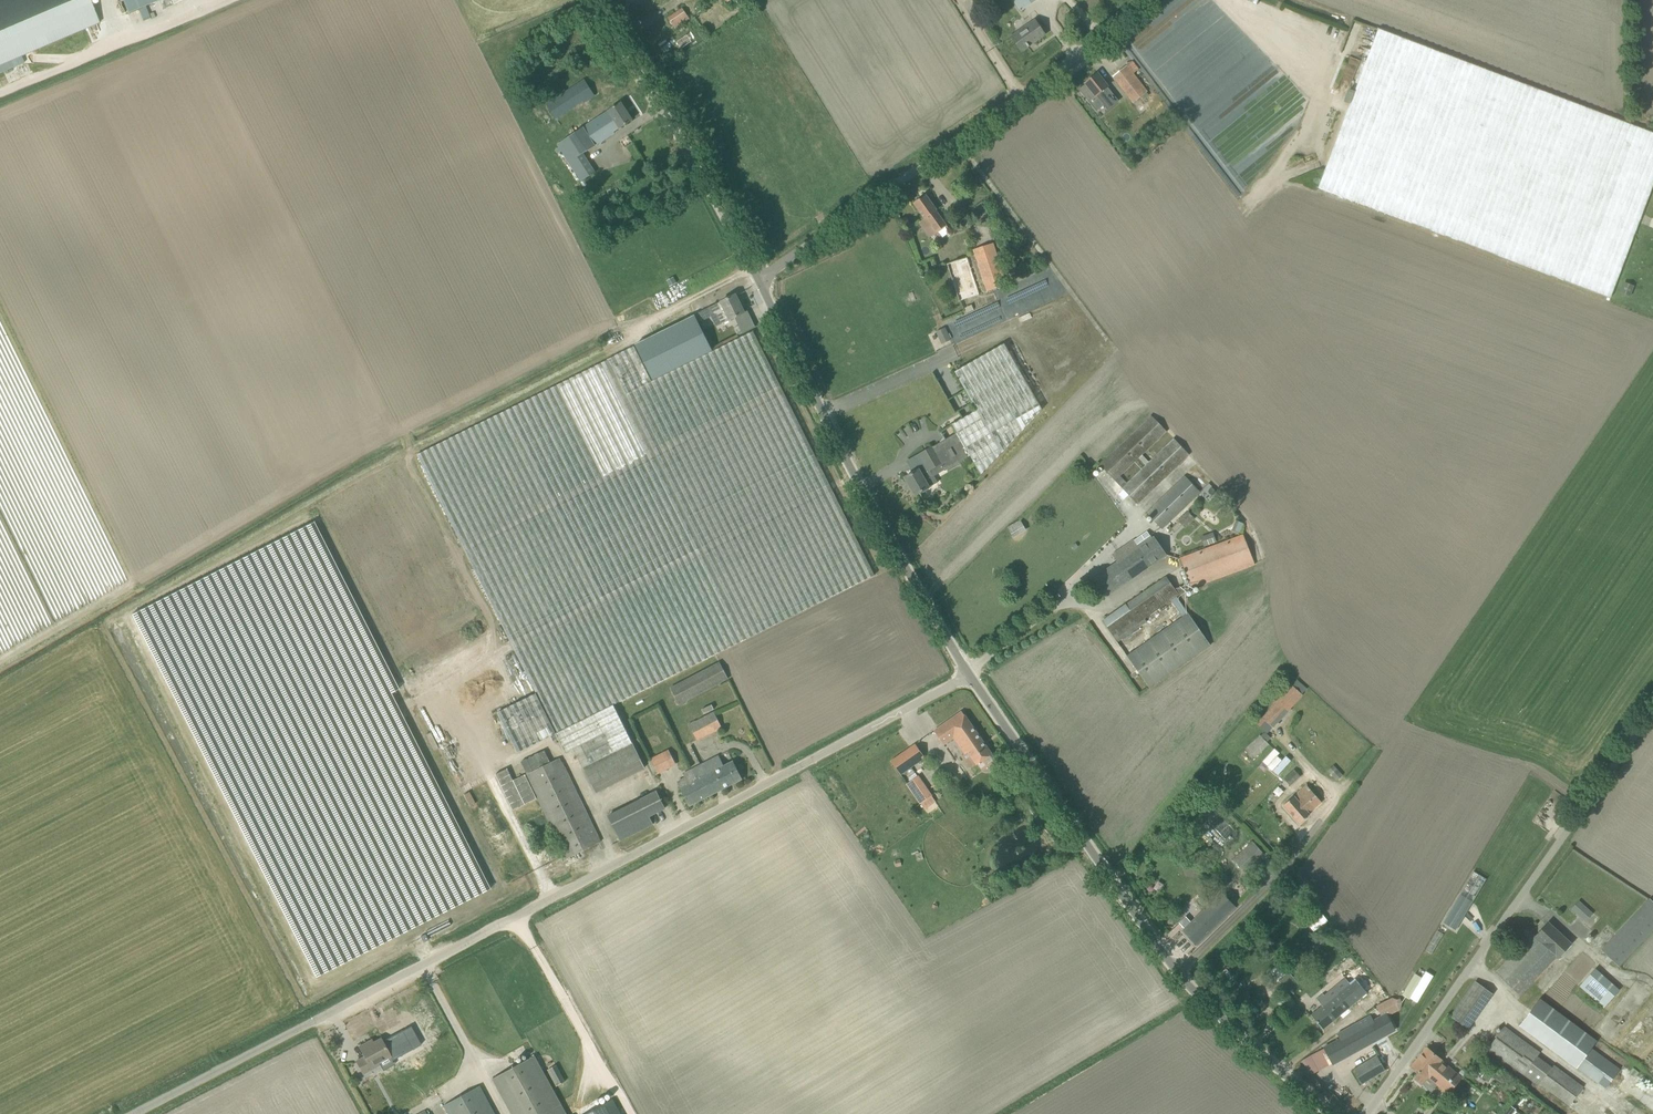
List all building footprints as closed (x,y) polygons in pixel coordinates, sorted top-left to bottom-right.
[(95,24),(85,0),(0,0),(0,64),(95,24)] [(127,13),(158,0),(122,0),(127,13)] [(1021,11),(1036,0),(1013,0),(1021,11)] [(668,18),(675,29),(690,19),(683,8),(668,18)] [(1021,52),(1045,34),(1035,20),(1012,36),(1021,52)] [(1642,214),(1652,186),(1652,133),(1378,29),(1350,105),(1319,187),(1611,298),(1642,214)] [(686,34),(676,42),(681,48),(691,41),(686,34)] [(1133,73),(1139,69),(1132,61),(1127,65),(1113,76),(1134,102),(1143,96),(1145,99),(1149,95),(1147,92),(1148,91),(1133,73)] [(1089,100),(1095,95),(1096,96),(1100,93),(1107,101),(1113,96),(1106,88),(1108,87),(1098,73),(1086,83),(1087,84),(1080,89),(1089,100)] [(595,95),(585,80),(573,88),(583,103),(595,95)] [(614,132),(632,120),(621,103),(558,144),(582,181),(594,173),(582,154),(615,133),(614,132)] [(1294,169),(1295,175),(1320,168),(1318,162),(1294,169)] [(936,210),(926,195),(914,203),(925,219),(926,218),(940,239),(950,232),(936,211),(936,210)] [(992,243),(991,243),(973,249),(988,291),(1007,285),(992,243)] [(967,257),(947,264),(959,301),(979,294),(967,257)] [(722,324),(730,320),(745,312),(736,294),(696,314),(700,322),(717,314),(722,324)] [(941,343),(950,340),(946,327),(936,331),(941,343)] [(875,575),(754,332),(652,381),(634,346),(608,360),(418,455),(537,693),(498,712),(518,753),(556,733),(614,704),(875,575)] [(676,348),(683,363),(711,350),(703,334),(676,348)] [(957,433),(970,456),(981,475),(1042,409),(1035,397),(1005,343),(963,367),(955,372),(977,410),(952,424),(957,433)] [(1174,439),(1127,483),(1120,475),(1166,431),(1152,415),(1100,464),(1137,504),(1188,454),(1174,439)] [(970,456),(957,433),(932,447),(942,462),(946,469),(970,456)] [(934,476),(935,475),(931,469),(942,462),(932,447),(920,453),(927,464),(916,470),(916,471),(905,477),(915,495),(938,482),(934,476)] [(1185,475),(1146,513),(1162,529),(1200,491),(1185,475)] [(1188,511),(1178,520),(1185,528),(1195,518),(1188,511)] [(1012,537),(1026,531),(1021,519),(1007,526),(1012,537)] [(399,689),(314,522),(132,614),(316,977),(490,889),(391,693),(399,689)] [(1244,535),(1180,558),(1192,587),(1255,564),(1244,535)] [(1118,562),(1095,578),(1107,595),(1167,556),(1153,537),(1138,547),(1133,540),(1113,554),(1118,562)] [(1115,638),(1162,605),(1179,594),(1166,576),(1103,620),(1115,638)] [(1210,645),(1189,613),(1127,656),(1149,687),(1210,645)] [(728,678),(720,662),(671,688),(679,704),(728,678)] [(1262,718),(1274,728),(1303,695),(1291,685),(1262,718)] [(633,743),(614,704),(556,733),(566,752),(604,734),(613,753),(583,767),(596,793),(645,768),(633,743)] [(701,708),(703,713),(714,709),(712,704),(701,708)] [(962,711),(934,731),(943,744),(954,737),(965,753),(968,751),(977,764),(992,754),(962,711)] [(689,725),(697,740),(722,727),(714,712),(689,725)] [(1260,735),(1245,748),(1254,758),(1269,745),(1260,735)] [(925,757),(916,744),(891,761),(900,774),(925,757)] [(521,761),(527,774),(568,859),(600,842),(560,758),(551,762),(545,750),(521,761)] [(658,774),(676,765),(668,750),(651,759),(658,774)] [(681,788),(690,805),(742,779),(734,761),(724,766),(718,756),(683,774),(688,784),(681,788)] [(1329,770),(1337,780),(1342,775),(1334,765),(1329,770)] [(1284,778),(1286,780),(1290,785),(1300,777),(1294,770),(1284,778)] [(907,783),(921,803),(932,796),(918,776),(907,783)] [(1284,805),(1300,823),(1310,814),(1309,813),(1321,802),(1307,785),(1284,805)] [(657,791),(641,799),(649,815),(665,807),(657,791)] [(1236,862),(1243,869),(1245,871),(1264,854),(1253,842),(1244,850),(1246,853),(1236,862)] [(1469,870),(1443,924),(1456,930),(1483,876),(1469,870)] [(1237,878),(1228,887),(1234,893),(1243,884),(1237,878)] [(1222,893),(1184,930),(1197,944),(1235,907),(1222,893)] [(1569,907),(1584,921),(1593,912),(1578,898),(1569,907)] [(1614,935),(1601,950),(1619,967),(1652,931),(1652,902),(1649,898),(1614,935)] [(1495,972),(1520,995),(1555,958),(1557,959),(1571,944),(1548,923),(1535,936),(1532,933),(1495,972)] [(1323,1029),(1343,1013),(1367,992),(1364,989),(1373,982),(1358,964),(1342,977),(1345,980),(1325,997),(1322,994),(1316,999),(1322,1006),(1311,1015),(1323,1029)] [(1604,1008),(1620,990),(1596,968),(1580,986),(1604,1008)] [(1492,993),(1476,981),(1475,981),(1451,1016),(1468,1029),(1492,993)] [(1400,1010),(1402,1002),(1400,998),(1397,1000),(1394,1001),(1392,997),(1383,1002),(1390,1015),(1400,1010)] [(1324,1048),(1333,1063),(1395,1031),(1387,1014),(1372,1022),(1370,1017),(1338,1035),(1340,1039),(1324,1048)] [(1493,1050),(1524,1074),(1539,1085),(1540,1083),(1570,1105),(1583,1087),(1553,1065),(1552,1067),(1537,1056),(1540,1053),(1504,1026),(1489,1048),(1487,1050),(1491,1053),(1493,1050)] [(368,1042),(359,1047),(364,1056),(356,1061),(363,1074),(391,1058),(390,1055),(381,1039),(369,1045),(368,1042)] [(1448,1093),(1462,1077),(1427,1048),(1412,1066),(1420,1072),(1415,1079),(1423,1085),(1429,1078),(1448,1093)] [(1619,1070),(1591,1049),(1578,1066),(1606,1088),(1619,1070)] [(492,1079),(511,1113),(566,1113),(534,1055),(531,1056),(532,1057),(492,1079)] [(1385,1070),(1377,1056),(1353,1070),(1361,1084),(1385,1070)] [(556,1086),(565,1081),(561,1073),(552,1078),(556,1086)] [(479,1086),(445,1105),(450,1113),(494,1113),(479,1086)] [(611,1100),(586,1113),(619,1113),(611,1100)] [(1516,1108),(1510,1104),(1502,1113),(1512,1113),(1516,1108)]
